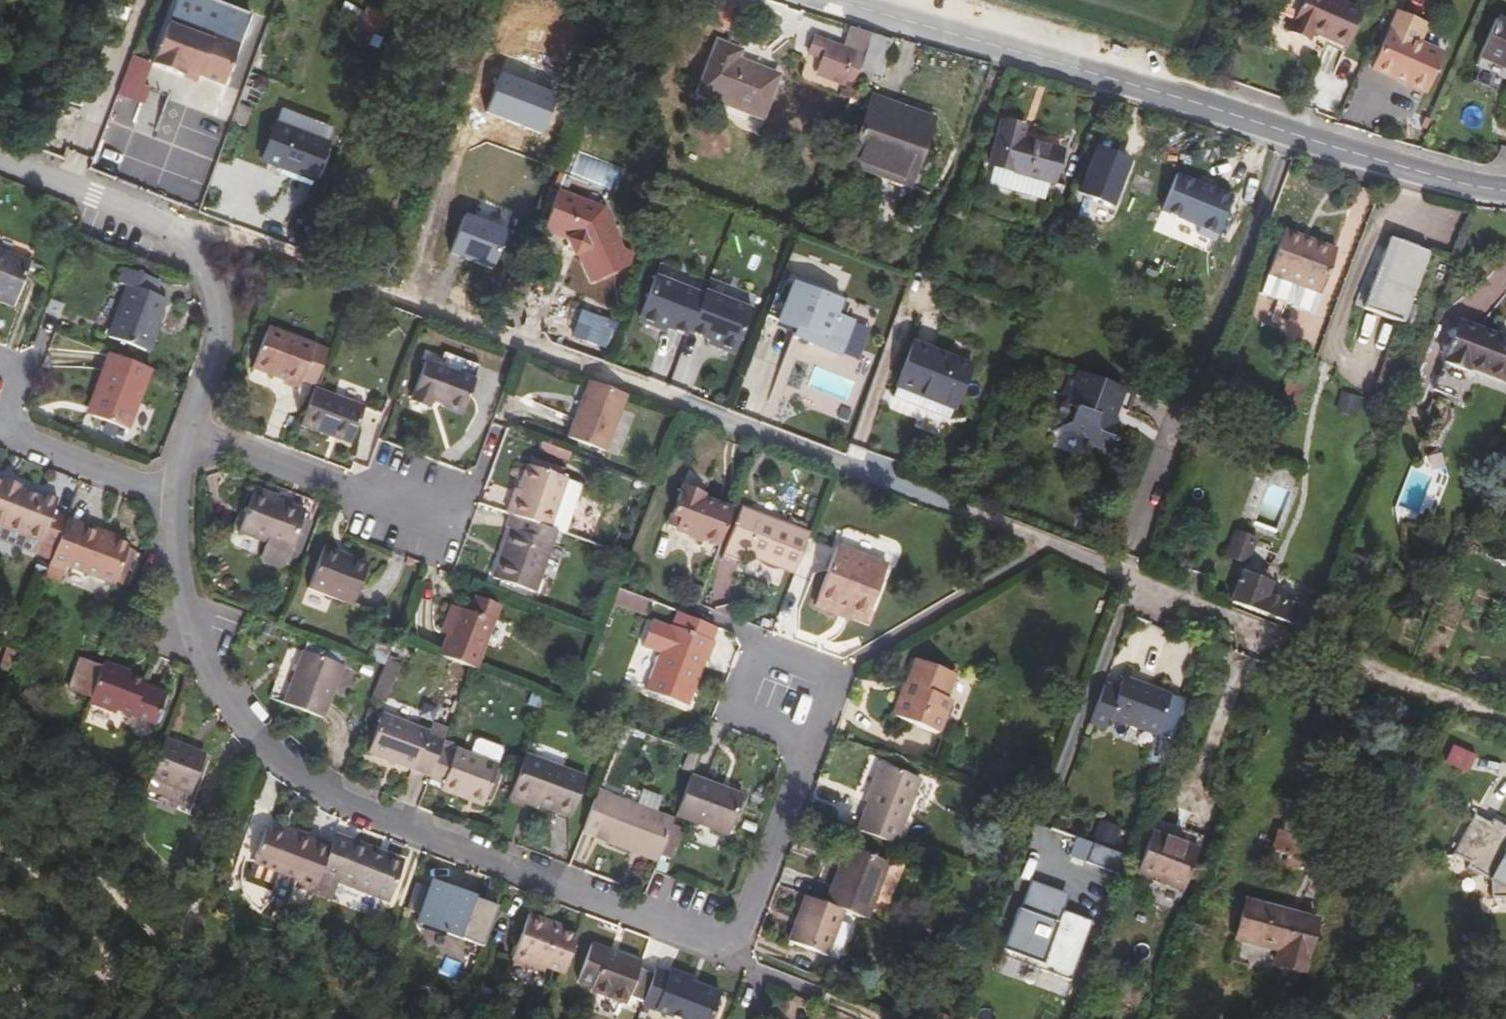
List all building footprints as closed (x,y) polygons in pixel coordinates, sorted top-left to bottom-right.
[(239,44),(250,13),(215,0),(176,0),(167,24),(197,34),(199,29),(239,44)] [(390,14),(358,0),(346,0),(335,25),(377,43),(390,14)] [(705,16),(713,0),(696,0),(692,7),(705,16)] [(723,28),(738,26),(749,1),(747,0),(746,0),(713,0),(705,16),(723,28)] [(1288,31),(1309,43),(1314,34),(1345,48),(1362,13),(1334,0),(1301,0),(1288,31)] [(1398,14),(1390,32),(1418,44),(1426,26),(1398,14)] [(1478,57),(1505,69),(1505,25),(1495,20),(1478,57)] [(197,34),(167,24),(153,65),(184,76),(198,80),(200,75),(225,84),(239,44),(199,29),(197,34)] [(838,96),(848,101),(855,82),(859,71),(871,35),(871,34),(849,28),(843,50),(816,39),(810,55),(823,61),(818,75),(843,85),(838,96)] [(1390,32),(1374,71),(1424,92),(1440,54),(1418,44),(1390,32)] [(859,71),(875,76),(880,78),(892,41),(871,35),(859,71)] [(699,94),(722,102),(764,118),(779,76),(738,61),(741,52),(718,43),(699,94)] [(542,134),(551,114),(563,81),(507,60),(487,113),(542,134)] [(872,86),(875,76),(859,71),(855,82),(872,86)] [(123,142),(126,144),(144,105),(123,95),(91,164),(109,173),(123,142)] [(872,98),(870,104),(882,108),(885,102),(872,98)] [(882,108),(870,104),(848,165),(907,187),(931,120),(885,102),(882,108)] [(279,122),(260,169),(279,176),(292,182),(310,189),(329,142),(279,122)] [(989,166),(995,167),(1048,182),(1051,183),(1060,152),(1021,141),(1023,131),(1001,124),(989,166)] [(1096,150),(1077,194),(1110,208),(1119,190),(1118,187),(1128,164),(1096,150)] [(1042,203),(1048,182),(995,167),(989,187),(1042,203)] [(292,182),(279,176),(277,181),(290,186),(292,182)] [(1230,198),(1174,178),(1161,216),(1199,229),(1196,237),(1214,243),(1230,198)] [(611,201),(567,184),(551,223),(574,232),(579,234),(585,247),(598,277),(637,260),(641,250),(639,245),(629,242),(611,201)] [(462,217),(449,253),(498,271),(511,235),(462,217)] [(1284,230),(1282,236),(1305,245),(1308,240),(1284,230)] [(579,234),(574,232),(573,250),(585,247),(579,234)] [(1267,275),(1319,295),(1336,251),(1308,240),(1305,245),(1282,236),(1267,275)] [(1389,239),(1363,309),(1408,327),(1415,308),(1409,305),(1428,254),(1389,239)] [(13,307),(30,264),(0,252),(0,302),(13,307)] [(125,269),(118,285),(126,289),(108,338),(146,353),(165,302),(154,297),(159,283),(125,269)] [(1311,314),(1319,295),(1267,275),(1260,294),(1311,314)] [(738,352),(754,311),(706,292),(704,298),(656,280),(640,321),(644,327),(651,330),(657,328),(668,332),(688,339),(690,334),(710,341),(721,346),(723,351),(730,354),(738,352)] [(815,342),(831,349),(846,342),(852,325),(835,318),(842,300),(795,282),(780,319),(799,326),(795,336),(814,344),(815,342)] [(618,320),(584,309),(574,337),(608,349),(618,320)] [(1435,386),(1465,397),(1476,370),(1505,382),(1505,380),(1505,342),(1460,323),(1435,386)] [(269,328),(253,368),(283,380),(283,384),(298,389),(303,377),(315,346),(269,328)] [(721,346),(710,341),(708,345),(723,351),(721,346)] [(899,386),(954,409),(972,367),(916,344),(899,386)] [(315,346),(303,377),(317,382),(329,352),(315,346)] [(428,356),(426,360),(476,378),(481,366),(445,353),(441,361),(428,356)] [(128,432),(151,370),(109,354),(96,388),(102,390),(91,418),(128,432)] [(463,413),(476,378),(426,360),(411,401),(432,408),(434,402),(463,413)] [(590,381),(579,410),(582,411),(594,383),(590,381)] [(606,452),(627,395),(594,383),(582,411),(579,410),(569,437),(606,452)] [(1077,383),(1066,415),(1075,418),(1069,441),(1089,447),(1089,451),(1114,457),(1117,444),(1114,442),(1122,415),(1127,417),(1133,399),(1077,383)] [(949,420),(954,409),(899,386),(894,398),(949,420)] [(86,416),(91,418),(102,390),(96,388),(86,416)] [(365,407),(315,388),(300,427),(349,446),(365,407)] [(1342,393),(1336,411),(1355,418),(1361,398),(1342,393)] [(1069,441),(1075,418),(1066,415),(1061,414),(1051,444),(1064,439),(1069,441)] [(513,496),(507,514),(510,515),(550,529),(566,480),(527,466),(519,491),(517,498),(513,496)] [(37,555),(58,499),(42,493),(40,498),(21,491),(21,488),(2,481),(1,486),(0,485),(0,541),(37,555)] [(705,541),(719,547),(733,511),(705,500),(706,495),(682,486),(666,527),(687,534),(688,537),(702,543),(705,541)] [(277,498),(254,490),(237,534),(265,544),(260,558),(263,564),(278,570),(283,567),(284,565),(302,518),(305,512),(277,500),(277,498)] [(741,556),(795,575),(810,534),(758,514),(756,517),(740,510),(724,555),(740,561),(741,556)] [(535,593),(557,532),(550,529),(510,515),(506,528),(509,530),(514,531),(504,562),(499,560),(493,578),(503,582),(526,590),(535,593)] [(311,521),(302,518),(284,565),(292,568),(311,521)] [(104,533),(67,519),(49,566),(64,571),(65,568),(114,586),(115,583),(123,586),(136,551),(129,548),(115,542),(103,538),(104,533)] [(509,530),(499,560),(504,562),(514,531),(509,530)] [(115,538),(104,533),(103,538),(115,542),(115,538)] [(1236,533),(1227,557),(1247,564),(1256,542),(1236,533)] [(32,567),(37,555),(0,541),(0,555),(32,567)] [(353,607),(366,568),(341,558),(342,554),(324,548),(307,591),(353,607)] [(855,607),(868,612),(886,566),(836,548),(814,606),(846,619),(850,619),(855,607)] [(368,564),(342,554),(341,558),(366,568),(368,564)] [(1244,575),(1233,602),(1289,625),(1298,607),(1268,593),(1269,585),(1244,575)] [(522,598),(526,590),(503,582),(501,590),(522,598)] [(646,614),(652,602),(618,589),(613,602),(646,614)] [(469,613),(457,609),(447,636),(440,656),(471,668),(477,670),(501,606),(476,596),(469,613)] [(440,633),(447,636),(457,609),(450,607),(440,633)] [(863,625),(868,612),(855,607),(850,619),(863,625)] [(673,627),(692,635),(711,643),(717,628),(678,613),(673,627)] [(652,621),(642,648),(659,655),(645,691),(688,707),(694,692),(693,690),(703,663),(708,662),(715,644),(711,643),(692,635),(673,627),(672,627),(669,628),(652,621)] [(342,667),(303,652),(284,705),(323,719),(342,667)] [(68,690),(90,697),(101,667),(80,659),(68,690)] [(397,666),(386,661),(384,667),(373,695),(384,699),(397,666)] [(90,697),(86,706),(113,715),(115,711),(148,724),(161,693),(144,687),(144,682),(119,673),(119,669),(103,662),(101,667),(90,697)] [(914,663),(906,683),(909,685),(906,692),(903,694),(895,716),(938,733),(951,700),(945,697),(951,678),(914,663)] [(1169,753),(1174,740),(1188,700),(1124,677),(1120,688),(1106,683),(1092,722),(1106,727),(1109,717),(1156,734),(1152,746),(1169,753)] [(368,753),(429,778),(440,749),(444,739),(430,734),(429,732),(383,715),(368,753)] [(189,795),(203,759),(188,753),(190,749),(165,739),(149,780),(189,795)] [(471,755),(498,766),(502,752),(500,748),(480,740),(476,742),(471,755)] [(205,755),(190,749),(188,753),(203,759),(205,755)] [(454,754),(440,749),(429,778),(429,779),(442,786),(441,791),(468,801),(471,796),(484,801),(498,766),(471,755),(457,750),(454,754)] [(1467,759),(1449,749),(1444,760),(1462,769),(1467,759)] [(698,755),(688,751),(682,769),(692,773),(698,755)] [(586,778),(525,755),(509,797),(569,820),(586,778)] [(881,766),(857,830),(896,845),(920,781),(881,766)] [(744,797),(690,776),(675,816),(729,837),(744,797)] [(605,842),(634,854),(636,849),(659,858),(674,820),(597,792),(583,829),(607,838),(605,842)] [(482,807),(484,801),(471,796),(468,801),(482,807)] [(1452,854),(1468,863),(1465,868),(1488,883),(1491,900),(1505,900),(1505,828),(1491,820),(1489,824),(1473,816),(1452,854)] [(1283,831),(1289,833),(1302,837),(1306,827),(1287,820),(1283,831)] [(292,885),(313,892),(318,878),(331,845),(311,838),(309,840),(287,832),(286,836),(263,828),(260,837),(248,832),(238,859),(242,861),(240,878),(241,891),(244,899),(248,905),(257,913),(268,906),(275,897),(278,892),(288,896),(292,885)] [(581,833),(605,842),(607,838),(583,829),(581,833)] [(1283,831),(1278,829),(1270,850),(1287,856),(1297,859),(1302,861),(1305,862),(1312,841),(1302,837),(1289,833),(1283,831)] [(1152,833),(1136,872),(1182,892),(1199,850),(1152,833)] [(385,905),(401,866),(368,852),(370,848),(353,841),(351,842),(350,845),(333,839),(331,845),(318,878),(313,892),(311,896),(328,903),(335,885),(385,905)] [(1096,840),(1090,859),(1124,871),(1131,852),(1096,840)] [(845,847),(833,875),(839,877),(850,849),(845,847)] [(403,861),(370,848),(368,852),(401,866),(403,861)] [(634,854),(657,863),(659,858),(636,849),(634,854)] [(889,864),(850,849),(839,877),(833,875),(822,903),(844,911),(867,920),(889,864)] [(1297,859),(1287,856),(1284,863),(1300,868),(1302,861),(1297,859)] [(1020,904),(1005,946),(1044,960),(1042,966),(1072,977),(1094,918),(1064,907),(1063,912),(1054,908),(1062,887),(1033,877),(1023,905),(1020,904)] [(415,925),(480,950),(496,907),(432,882),(415,925)] [(826,957),(844,911),(822,903),(804,896),(786,941),(826,957)] [(1245,902),(1235,941),(1277,953),(1273,966),(1301,973),(1317,921),(1245,902)] [(553,929),(554,925),(528,915),(510,960),(542,973),(544,969),(561,977),(576,940),(560,933),(553,929)] [(562,927),(554,925),(553,929),(560,933),(562,927)] [(627,1000),(641,1004),(652,976),(638,970),(640,964),(590,945),(576,982),(589,987),(590,990),(626,1004),(627,1000)] [(692,978),(668,969),(666,974),(655,969),(652,976),(641,1004),(641,1006),(675,1018),(710,1018),(719,994),(696,985),(690,983),(692,978)]
